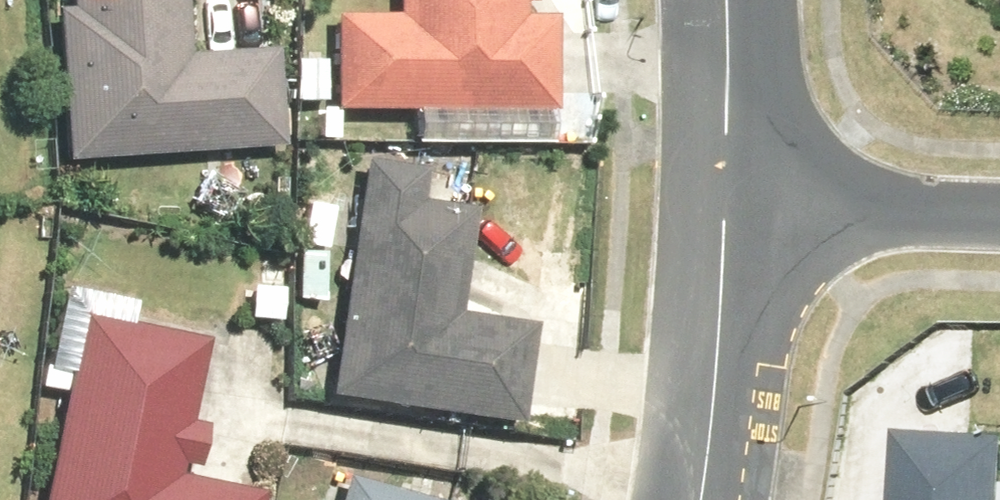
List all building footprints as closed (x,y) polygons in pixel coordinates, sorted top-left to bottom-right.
[(61,153),(283,139),(277,42),(187,47),(184,0),(52,0),(61,153)] [(396,7),(330,6),(329,102),(554,104),(555,8),(526,8),(527,0),(396,0),(396,7)] [(430,161),(364,151),(327,390),(517,419),(533,316),(461,305),(477,201),(425,193),(430,161)] [(80,305),(37,499),(264,499),(267,487),(180,468),(183,457),(197,460),(206,418),(192,415),(210,333),(80,305)] [(900,424),(896,499),(999,499),(999,428),(900,424)] [(347,469),(338,499),(461,499),(347,469)]
